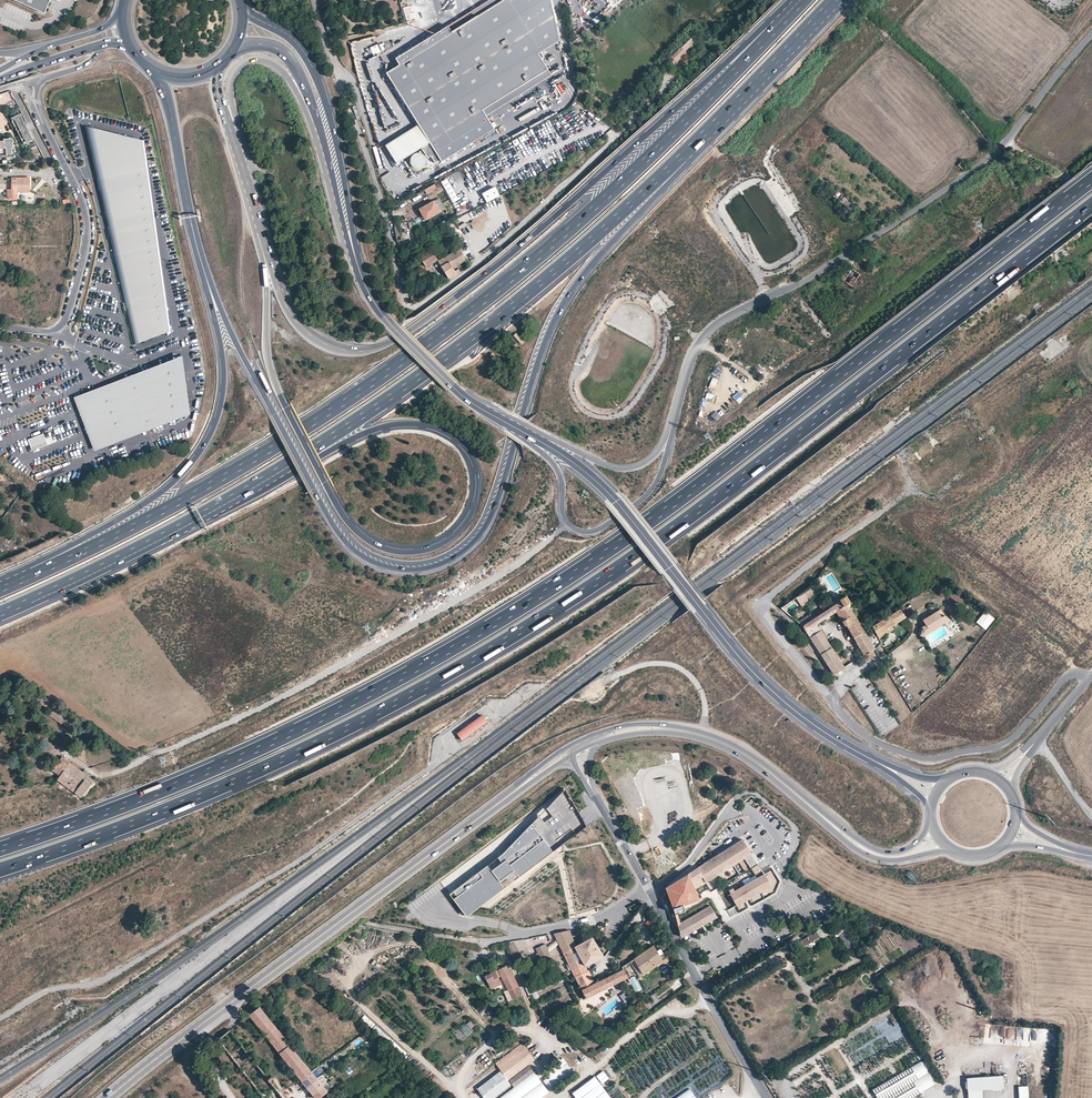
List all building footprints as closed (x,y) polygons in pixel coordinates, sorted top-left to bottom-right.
[(44,13),(50,0),(14,0),(44,13)] [(400,65),(387,73),(419,125),(386,145),(397,163),(422,148),(428,158),(432,156),(436,162),(441,159),(442,162),(495,129),(487,116),(552,75),(539,54),(560,40),(551,0),(490,0),(435,35),(396,59),(400,65)] [(692,38),(668,62),(672,65),(675,61),(687,50),(689,48),(691,46),(694,49),(695,48),(696,49),(700,46),(692,38)] [(373,56),(381,53),(377,45),(370,48),(373,56)] [(689,52),(687,50),(675,61),(678,64),(689,52)] [(560,84),(557,86),(561,93),(565,91),(560,84)] [(21,132),(26,143),(32,140),(20,116),(11,120),(18,134),(21,132)] [(12,155),(11,149),(12,149),(13,144),(14,143),(14,141),(13,139),(12,139),(10,139),(9,139),(8,139),(4,139),(3,141),(0,141),(0,156),(6,156),(6,155),(12,155)] [(409,163),(409,164),(409,166),(410,167),(411,169),(411,170),(413,171),(414,172),(416,172),(417,173),(419,173),(420,172),(422,172),(423,171),(424,170),(425,168),(426,167),(426,165),(426,164),(426,162),(425,161),(424,159),(423,158),(422,157),(420,157),(419,156),(417,156),(416,156),(414,157),(413,158),(412,159),(411,160),(410,161),(409,163)] [(958,166),(964,171),(967,167),(961,162),(958,166)] [(17,192),(29,192),(29,177),(21,177),(11,177),(11,189),(6,190),(7,197),(8,198),(10,199),(12,200),(15,199),(17,198),(17,196),(17,192)] [(447,179),(441,182),(453,203),(459,199),(447,179)] [(436,189),(434,185),(424,191),(426,195),(436,189)] [(487,203),(500,196),(495,187),(483,194),(487,203)] [(837,200),(842,194),(838,191),(833,197),(837,200)] [(424,214),(427,220),(440,213),(439,212),(445,209),(439,199),(433,202),(433,201),(418,210),(421,216),(424,214)] [(398,224),(393,225),(397,242),(402,241),(398,224)] [(459,249),(438,261),(442,269),(449,280),(457,275),(453,267),(466,261),(459,249)] [(431,250),(419,257),(426,268),(438,261),(431,250)] [(869,259),(863,254),(860,258),(866,263),(869,259)] [(859,275),(848,268),(840,279),(841,280),(840,281),(843,283),(844,282),(851,287),(859,275)] [(175,359),(77,397),(97,450),(183,419),(175,359)] [(44,434),(28,439),(32,450),(48,444),(44,434)] [(0,482),(7,487),(11,482),(0,474),(0,482)] [(801,607),(817,597),(811,587),(795,598),(801,607)] [(965,599),(953,591),(948,597),(960,606),(965,599)] [(832,606),(836,611),(843,621),(841,622),(843,626),(845,625),(863,655),(865,654),(865,655),(871,652),(870,651),(874,649),(847,604),(849,603),(845,596),(839,600),(840,602),(832,606)] [(836,611),(832,606),(826,610),(802,627),(805,632),(816,625),(835,612),(836,611)] [(900,611),(873,627),(877,635),(889,628),(906,618),(900,611)] [(922,621),(926,627),(922,629),(920,635),(924,637),(930,633),(928,629),(942,620),(941,617),(939,615),(937,611),(922,621)] [(985,630),(994,619),(985,612),(977,623),(985,630)] [(953,624),(942,613),(939,615),(941,617),(942,620),(945,624),(948,628),(953,624)] [(942,620),(928,629),(930,633),(931,633),(945,624),(942,620)] [(831,648),(816,625),(805,632),(820,655),(831,648)] [(879,639),(891,632),(889,628),(877,635),(879,639)] [(831,648),(820,655),(833,675),(844,668),(831,648)] [(41,693),(31,687),(25,695),(35,701),(41,693)] [(482,714),(456,733),(462,741),(488,722),(482,714)] [(94,780),(70,762),(62,757),(52,770),(60,776),(57,780),(74,793),(84,779),(91,784),(94,780)] [(88,788),(91,784),(84,779),(74,793),(81,798),(88,788)] [(97,783),(94,780),(91,784),(88,788),(92,790),(97,783)] [(549,846),(544,850),(544,858),(586,826),(565,789),(547,808),(553,816),(545,822),(545,823),(541,826),(539,823),(534,826),(549,846)] [(507,879),(514,880),(544,858),(544,850),(549,846),(534,826),(539,823),(541,826),(545,823),(545,822),(539,815),(502,854),(498,857),(502,862),(491,870),(487,865),(453,891),(467,910),(507,879)] [(714,877),(746,859),(752,855),(747,847),(742,839),(698,867),(703,876),(702,877),(705,883),(714,877)] [(752,855),(746,859),(752,869),(758,865),(752,855)] [(498,857),(487,865),(491,870),(502,862),(498,857)] [(762,872),(758,865),(752,869),(756,876),(762,872)] [(698,867),(688,874),(692,883),(695,882),(702,877),(703,876),(698,867)] [(692,883),(688,874),(665,887),(672,908),(673,908),(682,904),(683,905),(699,899),(697,894),(693,886),(692,883)] [(764,874),(747,884),(741,887),(735,891),(730,893),(729,894),(736,906),(747,900),(771,886),(764,874)] [(714,877),(705,883),(710,892),(719,886),(714,877)] [(453,891),(449,894),(466,916),(508,885),(514,880),(507,879),(467,910),(453,891)] [(665,887),(664,888),(660,891),(667,911),(673,909),(672,908),(665,887)] [(684,910),(683,905),(682,904),(673,908),(675,914),(677,913),(684,910)] [(710,905),(680,923),(678,924),(680,937),(681,937),(711,921),(717,917),(710,905)] [(734,907),(728,910),(730,916),(737,913),(734,907)] [(821,930),(800,940),(804,948),(825,938),(821,930)] [(569,931),(554,933),(563,953),(564,953),(575,947),(574,946),(569,931)] [(847,949),(853,946),(846,933),(841,935),(847,949)] [(574,946),(575,947),(584,966),(603,957),(592,937),(574,946)] [(550,952),(558,945),(556,941),(547,948),(550,952)] [(546,944),(535,948),(541,964),(552,959),(546,944)] [(633,959),(643,975),(643,974),(662,960),(653,945),(633,959)] [(575,947),(564,953),(572,971),(573,971),(584,966),(575,947)] [(663,963),(662,960),(643,974),(645,977),(663,963)] [(522,994),(508,965),(485,977),(491,988),(504,982),(512,999),(522,994)] [(575,977),(587,971),(584,966),(573,971),(575,977)] [(627,978),(623,969),(620,971),(595,983),(582,990),(586,998),(623,979),(627,978)] [(878,979),(887,973),(885,969),(876,976),(878,979)] [(587,971),(575,977),(582,990),(595,983),(589,972),(588,970),(587,971)] [(892,980),(895,985),(892,986),(900,1001),(903,999),(897,986),(905,982),(901,975),(892,980)] [(655,993),(650,997),(653,1001),(658,998),(655,993)] [(259,1006),(249,1014),(265,1034),(276,1026),(259,1006)] [(472,1029),(475,1025),(470,1021),(467,1025),(472,1029)] [(466,1037),(472,1031),(465,1023),(458,1029),(466,1037)] [(276,1026),(265,1034),(280,1053),(290,1044),(288,1041),(286,1038),(276,1026)] [(230,1030),(218,1039),(264,1097),(279,1097),(282,1095),(277,1089),(270,1080),(269,1081),(268,1079),(269,1078),(230,1030)] [(495,1064),(501,1072),(508,1081),(535,1061),(522,1043),(495,1064)] [(290,1044),(280,1053),(301,1080),(312,1072),(290,1044)] [(575,1073),(563,1057),(561,1059),(560,1057),(546,1067),(551,1074),(543,1080),(551,1090),(575,1073)] [(872,1090),(877,1097),(910,1097),(932,1085),(918,1062),(872,1090)] [(529,1066),(510,1080),(515,1088),(535,1074),(529,1066)] [(596,1075),(599,1079),(606,1074),(603,1070),(596,1075)] [(312,1072),(301,1080),(304,1084),(307,1087),(318,1079),(317,1078),(312,1072)] [(511,1085),(508,1081),(501,1072),(477,1089),(484,1097),(494,1097),(511,1085)] [(542,1084),(535,1074),(515,1088),(501,1097),(522,1097),(542,1084)] [(606,1074),(599,1079),(602,1083),(609,1078),(606,1074)] [(600,1083),(595,1076),(572,1092),(576,1097),(579,1097),(600,1083)] [(1004,1089),(1004,1077),(968,1079),(969,1097),(983,1097),(983,1091),(1004,1089)] [(273,1078),(270,1080),(277,1089),(280,1087),(273,1078)] [(324,1086),(318,1079),(307,1087),(313,1094),(324,1086)] [(600,1083),(579,1097),(594,1097),(605,1090),(600,1083)] [(542,1084),(522,1097),(544,1097),(550,1094),(542,1084)] [(313,1094),(316,1097),(319,1097),(328,1091),(324,1086),(313,1094)] [(1019,1087),(1020,1097),(1029,1097),(1028,1086),(1019,1087)] [(691,1089),(676,1097),(697,1097),(691,1089)]
